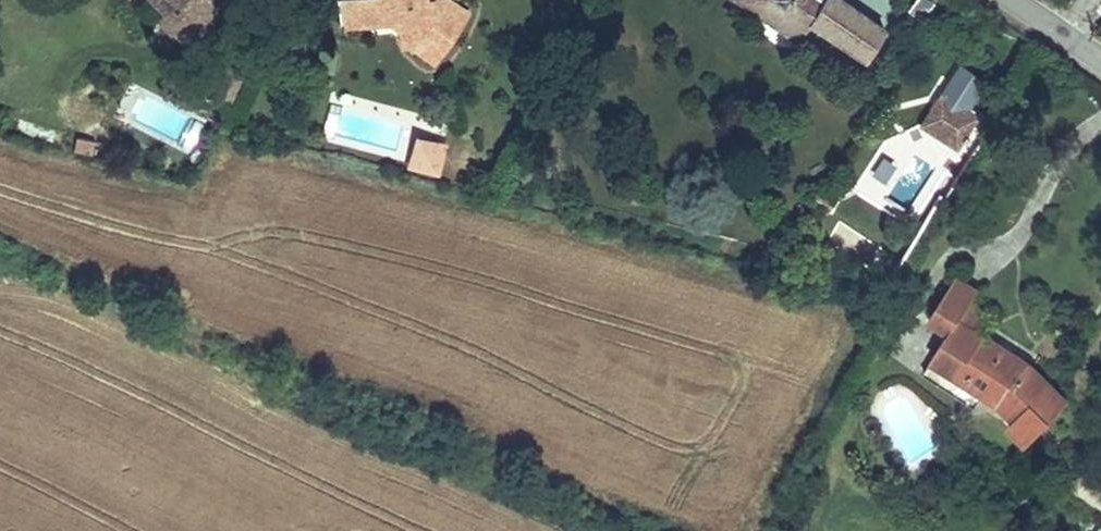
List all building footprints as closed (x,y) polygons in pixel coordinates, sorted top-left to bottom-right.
[(154,0),(143,0),(134,8),(150,24),(156,18),(165,11),(154,0)] [(165,11),(156,18),(180,43),(198,25),(176,2),(178,0),(154,0),(165,11)] [(218,0),(178,0),(176,2),(198,25),(221,3),(218,0)] [(342,24),(382,19),(383,12),(397,11),(401,40),(411,38),(412,48),(432,62),(456,28),(452,26),(463,10),(449,0),(339,0),(342,24)] [(728,0),(798,42),(810,23),(864,59),(882,29),(840,0),(729,0),(728,0)] [(467,13),(463,10),(452,26),(456,28),(467,13)] [(958,64),(941,92),(969,109),(986,82),(958,64)] [(979,116),(941,92),(920,125),(958,149),(979,116)] [(958,149),(920,125),(910,142),(948,166),(958,149)] [(94,141),(75,137),(73,149),(91,153),(94,141)] [(430,145),(424,167),(435,170),(441,147),(430,145)] [(876,151),(855,189),(883,205),(905,166),(876,151)] [(930,317),(950,330),(932,358),(998,401),(1015,418),(1009,424),(1028,441),(1068,399),(1033,365),(1029,370),(1019,363),(1022,357),(985,334),(960,318),(968,305),(977,289),(956,276),(930,317)] [(993,321),(968,305),(960,318),(985,334),(993,321)] [(1022,357),(1019,363),(1029,370),(1033,365),(1030,362),(1022,357)]
